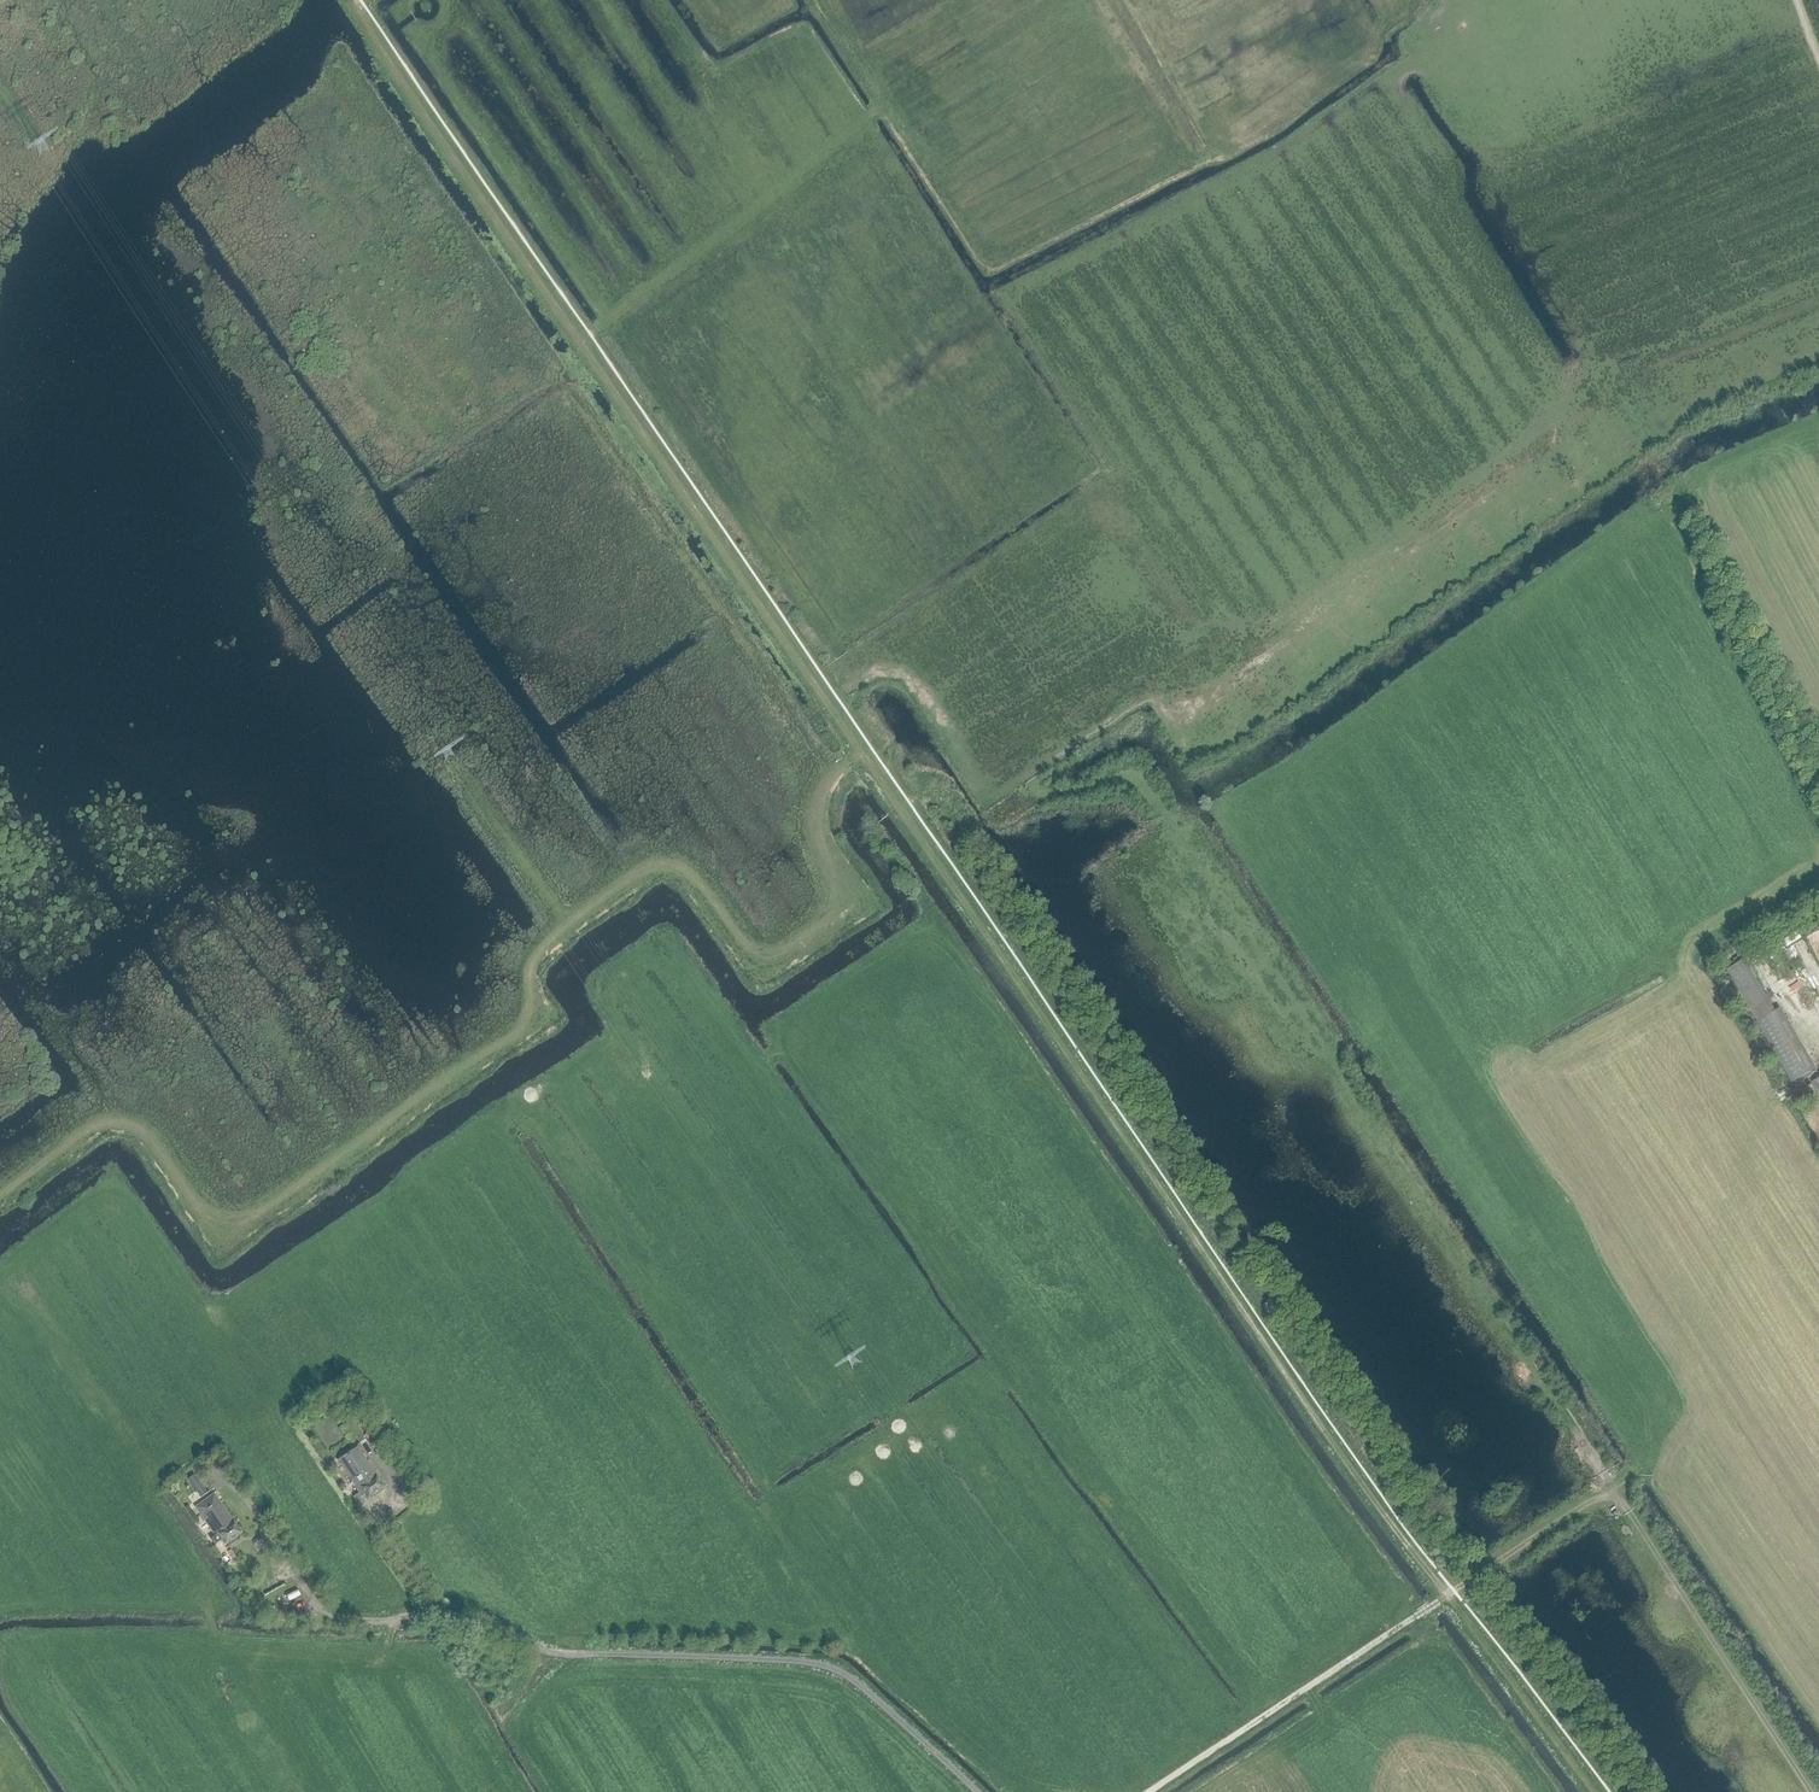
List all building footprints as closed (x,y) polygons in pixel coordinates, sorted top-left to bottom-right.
[(1783,950),(1776,953),(1786,972),(1793,968),(1783,950)] [(1818,991),(1818,964),(1814,950),(1803,954),(1817,992),(1818,991)] [(1726,967),(1756,1020),(1792,1082),(1816,1069),(1780,1007),(1774,1011),(1743,957),(1726,967)] [(1800,987),(1801,994),(1811,993),(1810,986),(1800,987)] [(348,1406),(356,1417),(361,1413),(353,1402),(348,1406)] [(367,1440),(373,1449),(386,1440),(380,1431),(367,1440)] [(355,1497),(360,1505),(365,1502),(362,1496),(365,1494),(369,1499),(385,1488),(359,1449),(340,1461),(359,1490),(358,1490),(360,1494),(355,1497)] [(198,1480),(191,1485),(196,1491),(203,1486),(198,1480)] [(222,1539),(225,1544),(242,1532),(215,1493),(196,1506),(215,1534),(210,1538),(215,1544),(222,1539)]
